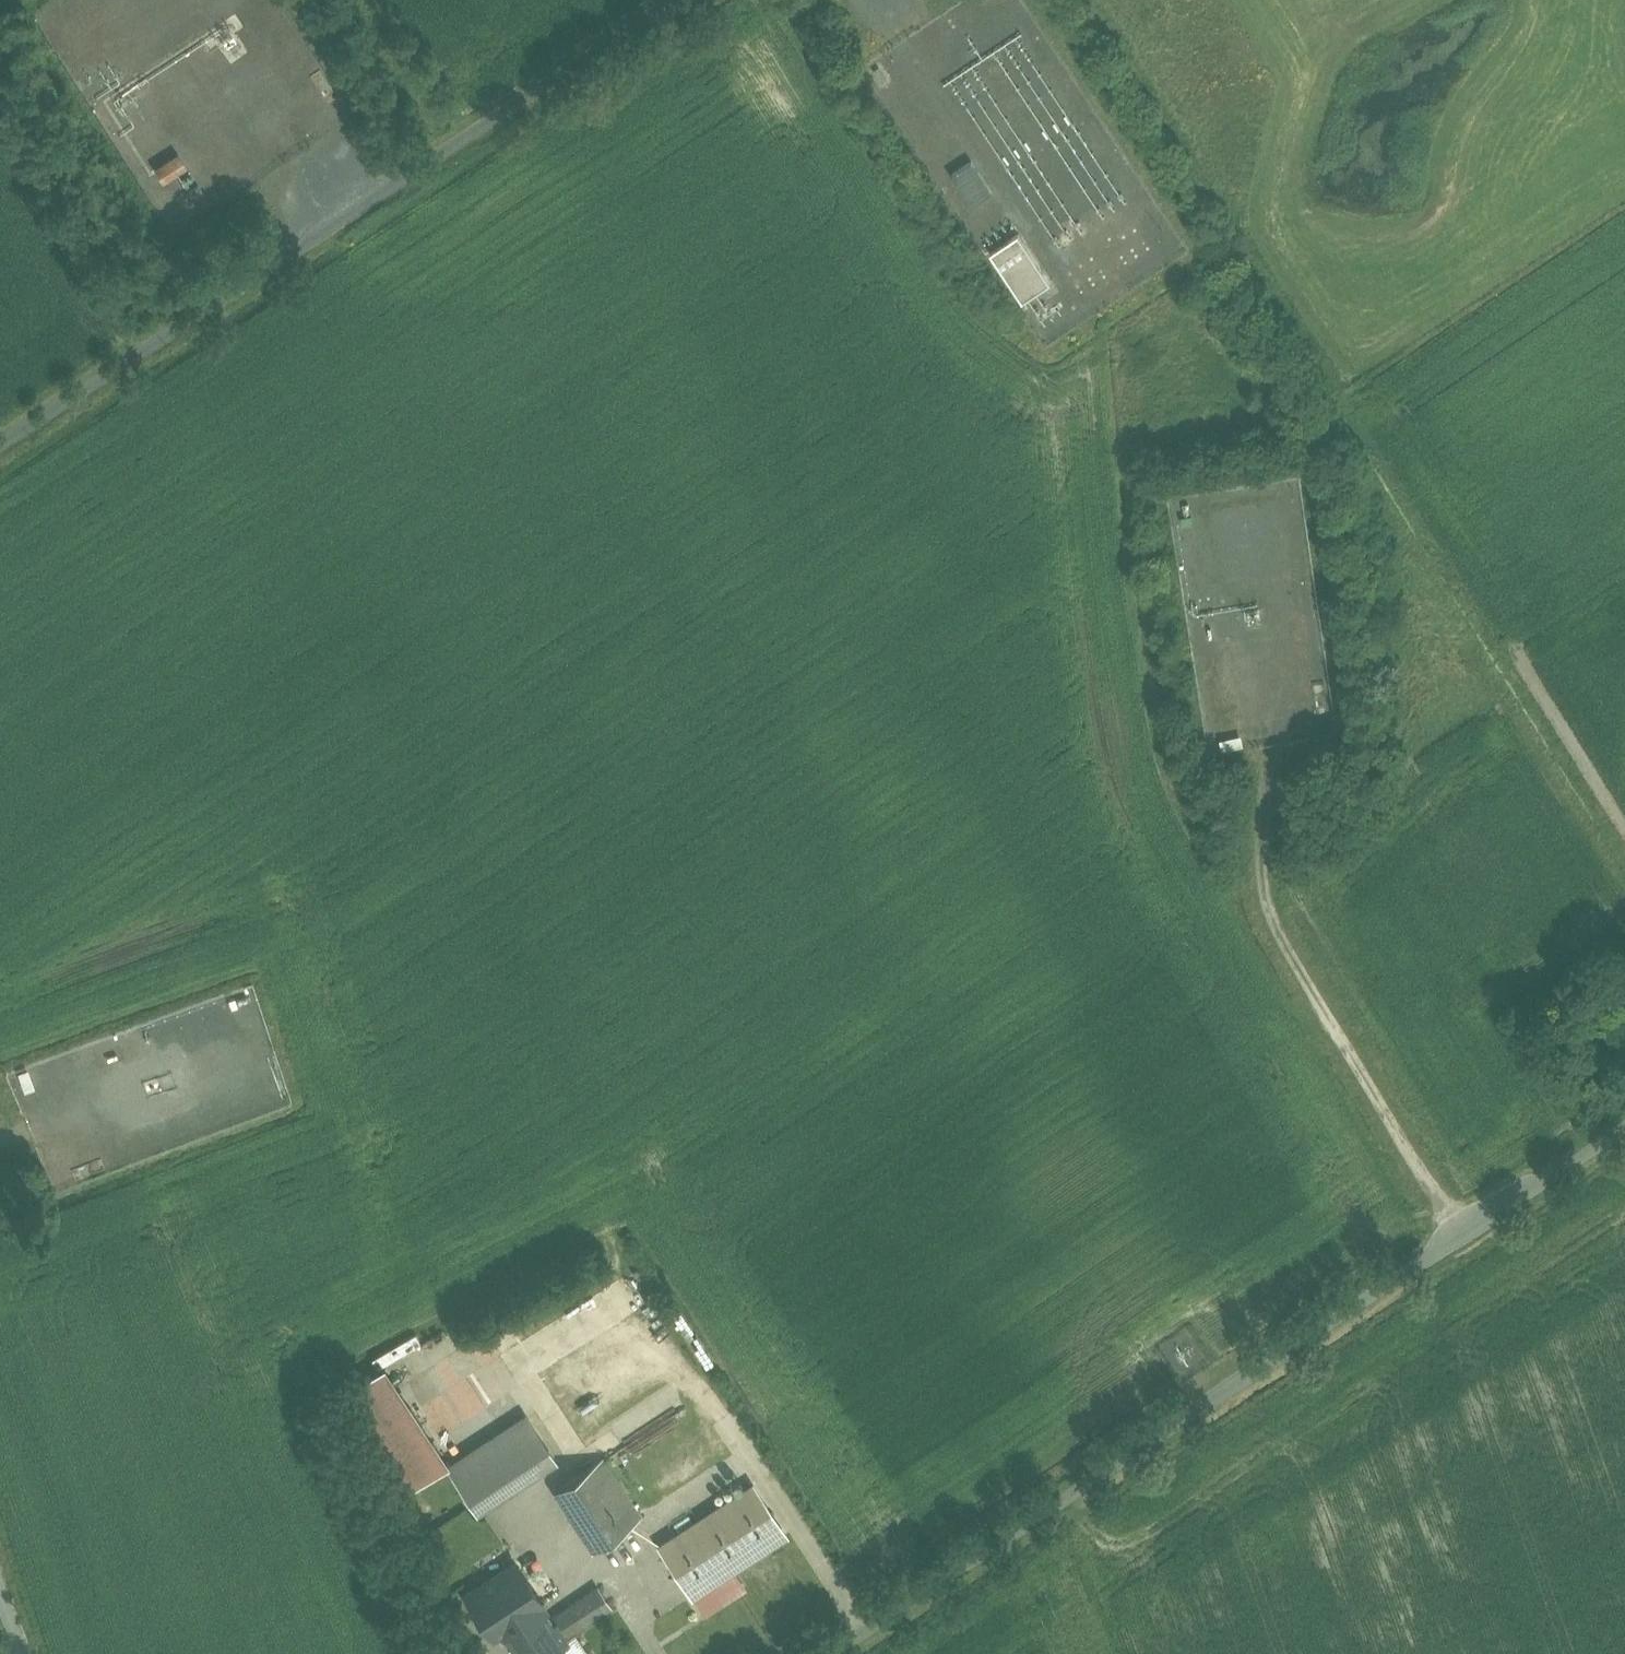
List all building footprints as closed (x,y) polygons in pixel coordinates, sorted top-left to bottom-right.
[(178,157),(156,171),(164,184),(187,170),(178,157)] [(1017,231),(987,251),(1020,301),(1050,281),(1017,231)] [(1220,748),(1242,746),(1241,736),(1219,738),(1220,748)] [(414,1336),(375,1357),(380,1365),(419,1344),(414,1336)] [(388,1373),(345,1399),(407,1500),(450,1474),(447,1469),(388,1373)] [(524,1420),(447,1469),(450,1474),(478,1517),(555,1468),(524,1420)] [(599,1463),(551,1495),(589,1552),(637,1519),(599,1463)] [(749,1489),(658,1549),(694,1602),(696,1600),(732,1576),(784,1541),(749,1489)] [(415,1508),(393,1523),(408,1545),(430,1530),(415,1508)] [(461,1594),(493,1647),(504,1641),(511,1653),(565,1653),(564,1653),(570,1649),(564,1640),(611,1612),(598,1590),(551,1619),(516,1561),(461,1594)] [(744,1593),(732,1576),(696,1600),(707,1618),(744,1593)]
